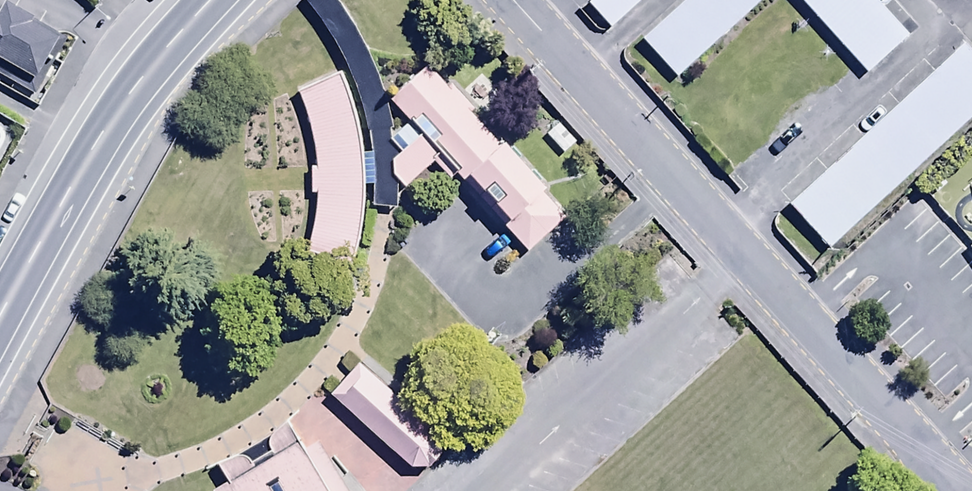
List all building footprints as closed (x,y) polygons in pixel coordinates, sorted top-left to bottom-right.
[(586,2),(607,26),(637,0),(588,0),(586,2)] [(650,47),(680,77),(760,0),(699,0),(650,47)] [(885,0),(803,0),(877,76),(919,36),(885,0)] [(34,101),(71,37),(16,5),(8,20),(0,15),(0,81),(34,101)] [(964,44),(799,204),(844,250),(971,126),(971,52),(964,44)] [(573,210),(445,64),(394,108),(522,255),(573,210)] [(315,230),(307,258),(352,270),(356,263),(361,250),(368,229),(369,213),(371,194),(371,178),(370,151),(365,121),(355,91),(343,71),(297,92),(301,101),(304,109),(307,120),(314,140),(316,157),(318,170),(310,170),(311,194),(318,195),(318,203),(318,209),(315,230)] [(557,123),(544,134),(562,154),(575,143),(557,123)] [(452,439),(364,360),(329,398),(417,477),(452,439)] [(302,416),(274,435),(249,452),(213,471),(223,490),(222,490),(372,490),(302,416)]
